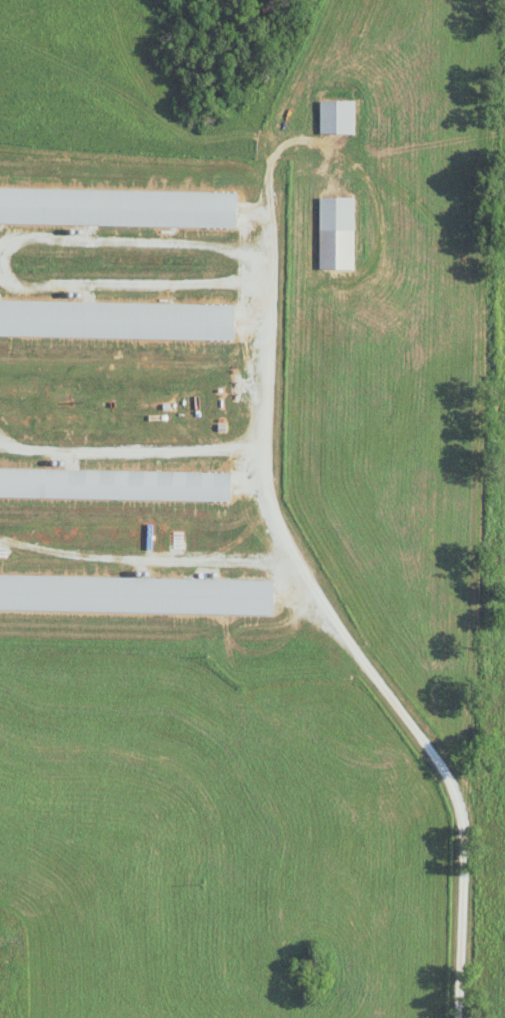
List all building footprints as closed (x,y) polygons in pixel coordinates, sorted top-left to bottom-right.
[(319,133),(354,133),(354,100),(319,100),(319,133)] [(235,191),(0,188),(0,223),(235,226),(235,191)] [(353,197),(319,197),(319,269),(353,269),(353,197)] [(233,303),(0,300),(0,335),(232,339),(233,303)] [(229,500),(230,471),(0,468),(0,497),(229,500)] [(273,579),(0,575),(0,609),(272,614),(273,579)]
